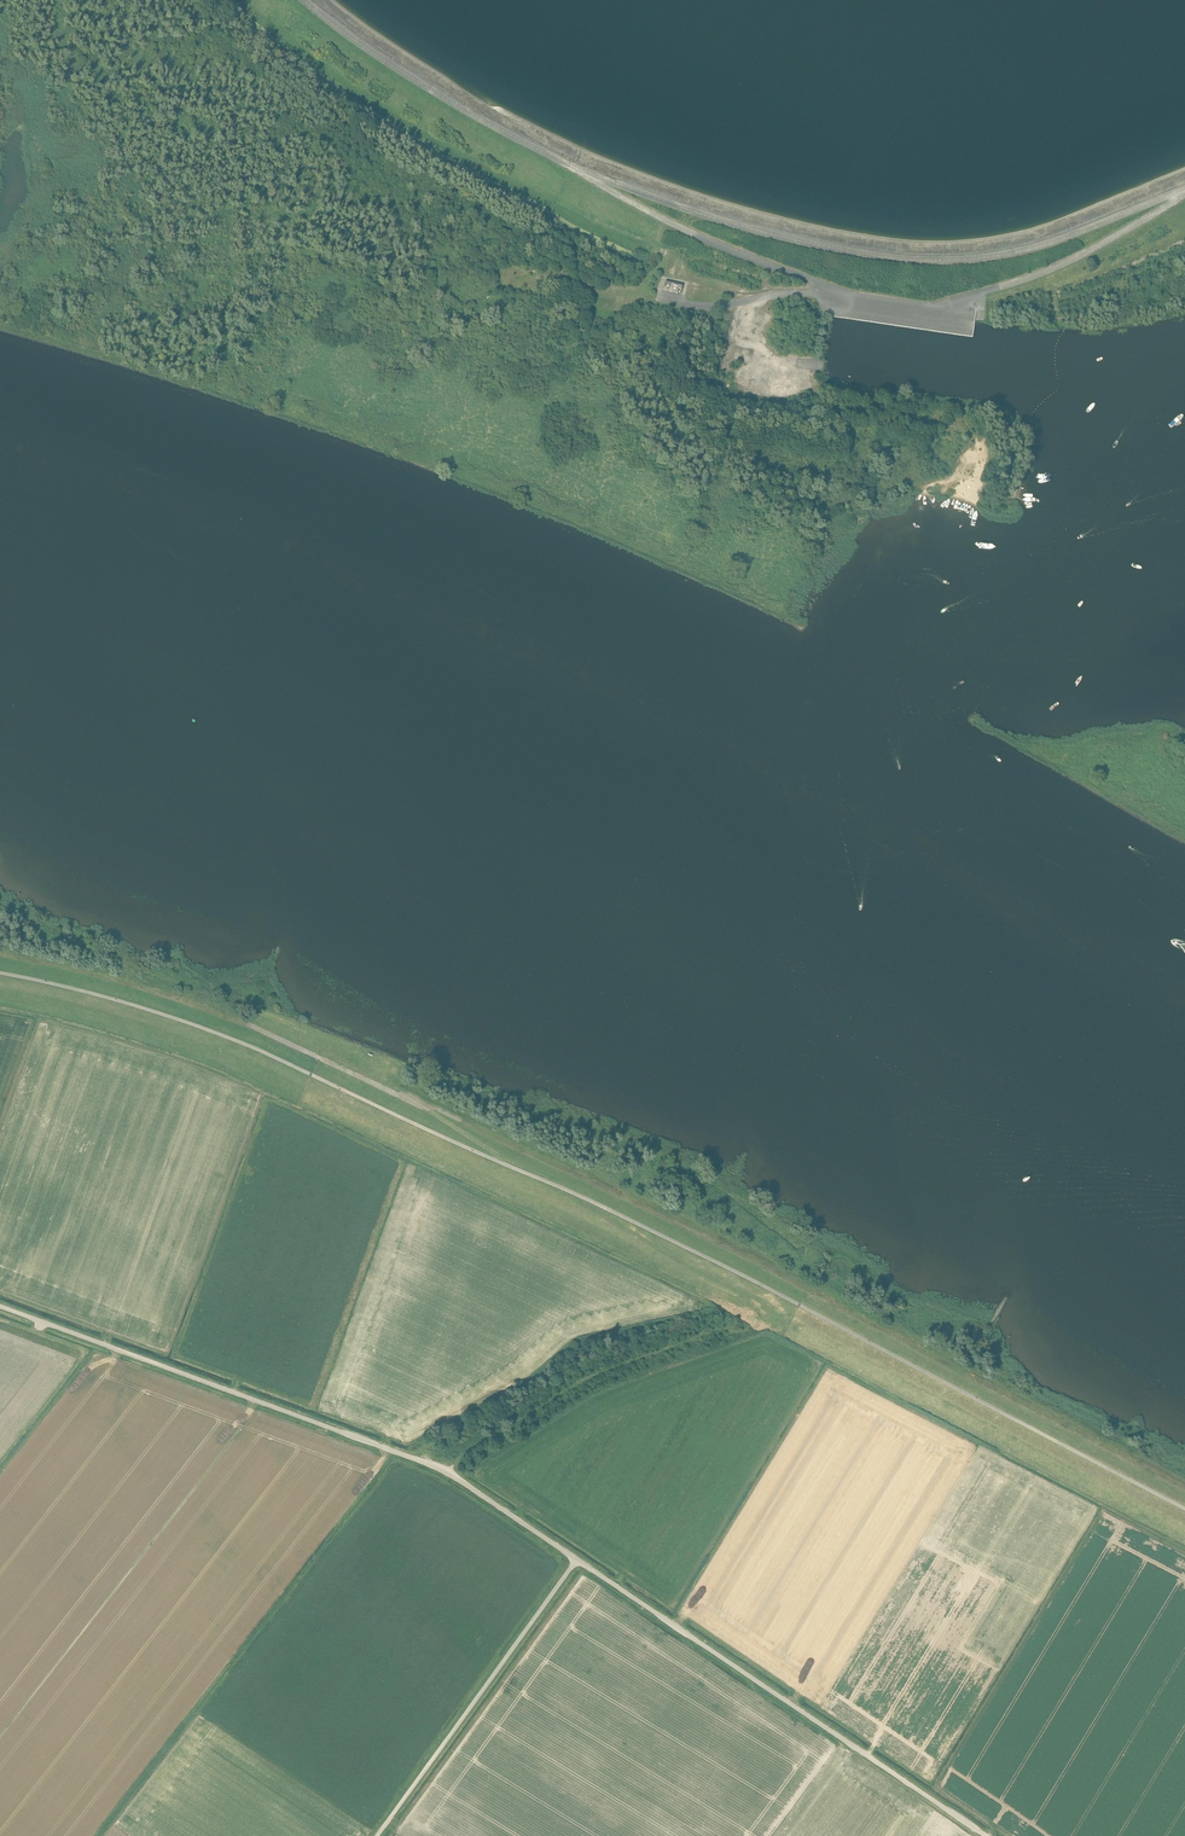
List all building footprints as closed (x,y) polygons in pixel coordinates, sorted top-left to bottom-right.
[(682,290),(683,286),(665,282),(663,290),(677,293),(678,289),(682,290)]
